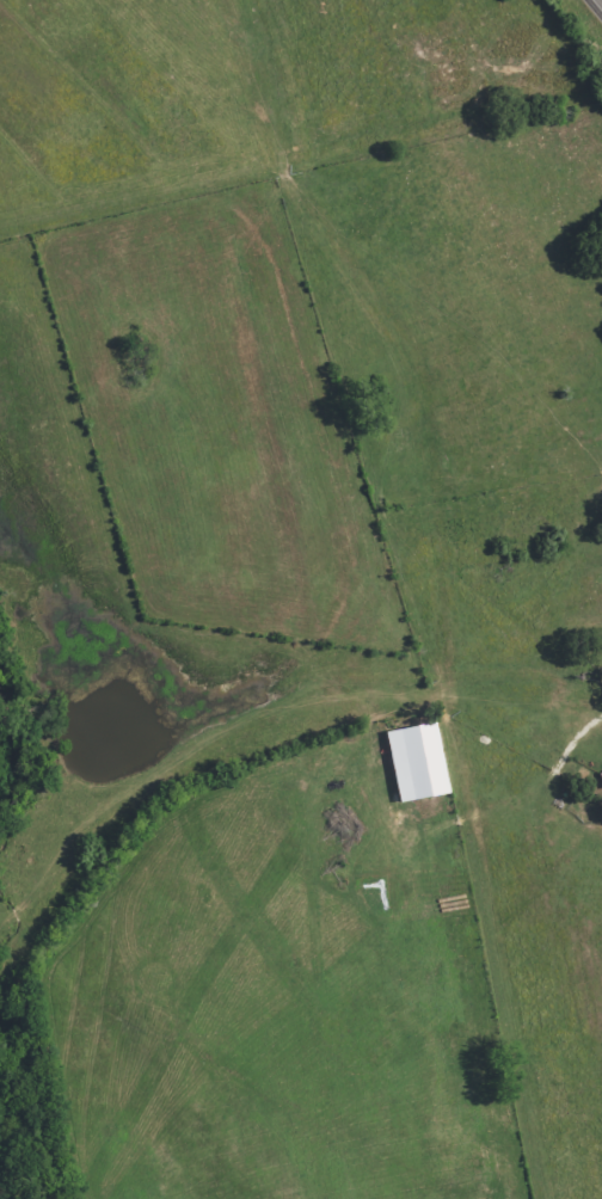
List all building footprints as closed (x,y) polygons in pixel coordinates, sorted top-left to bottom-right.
[(403,803),(453,793),(440,722),(390,731),(403,803)]
